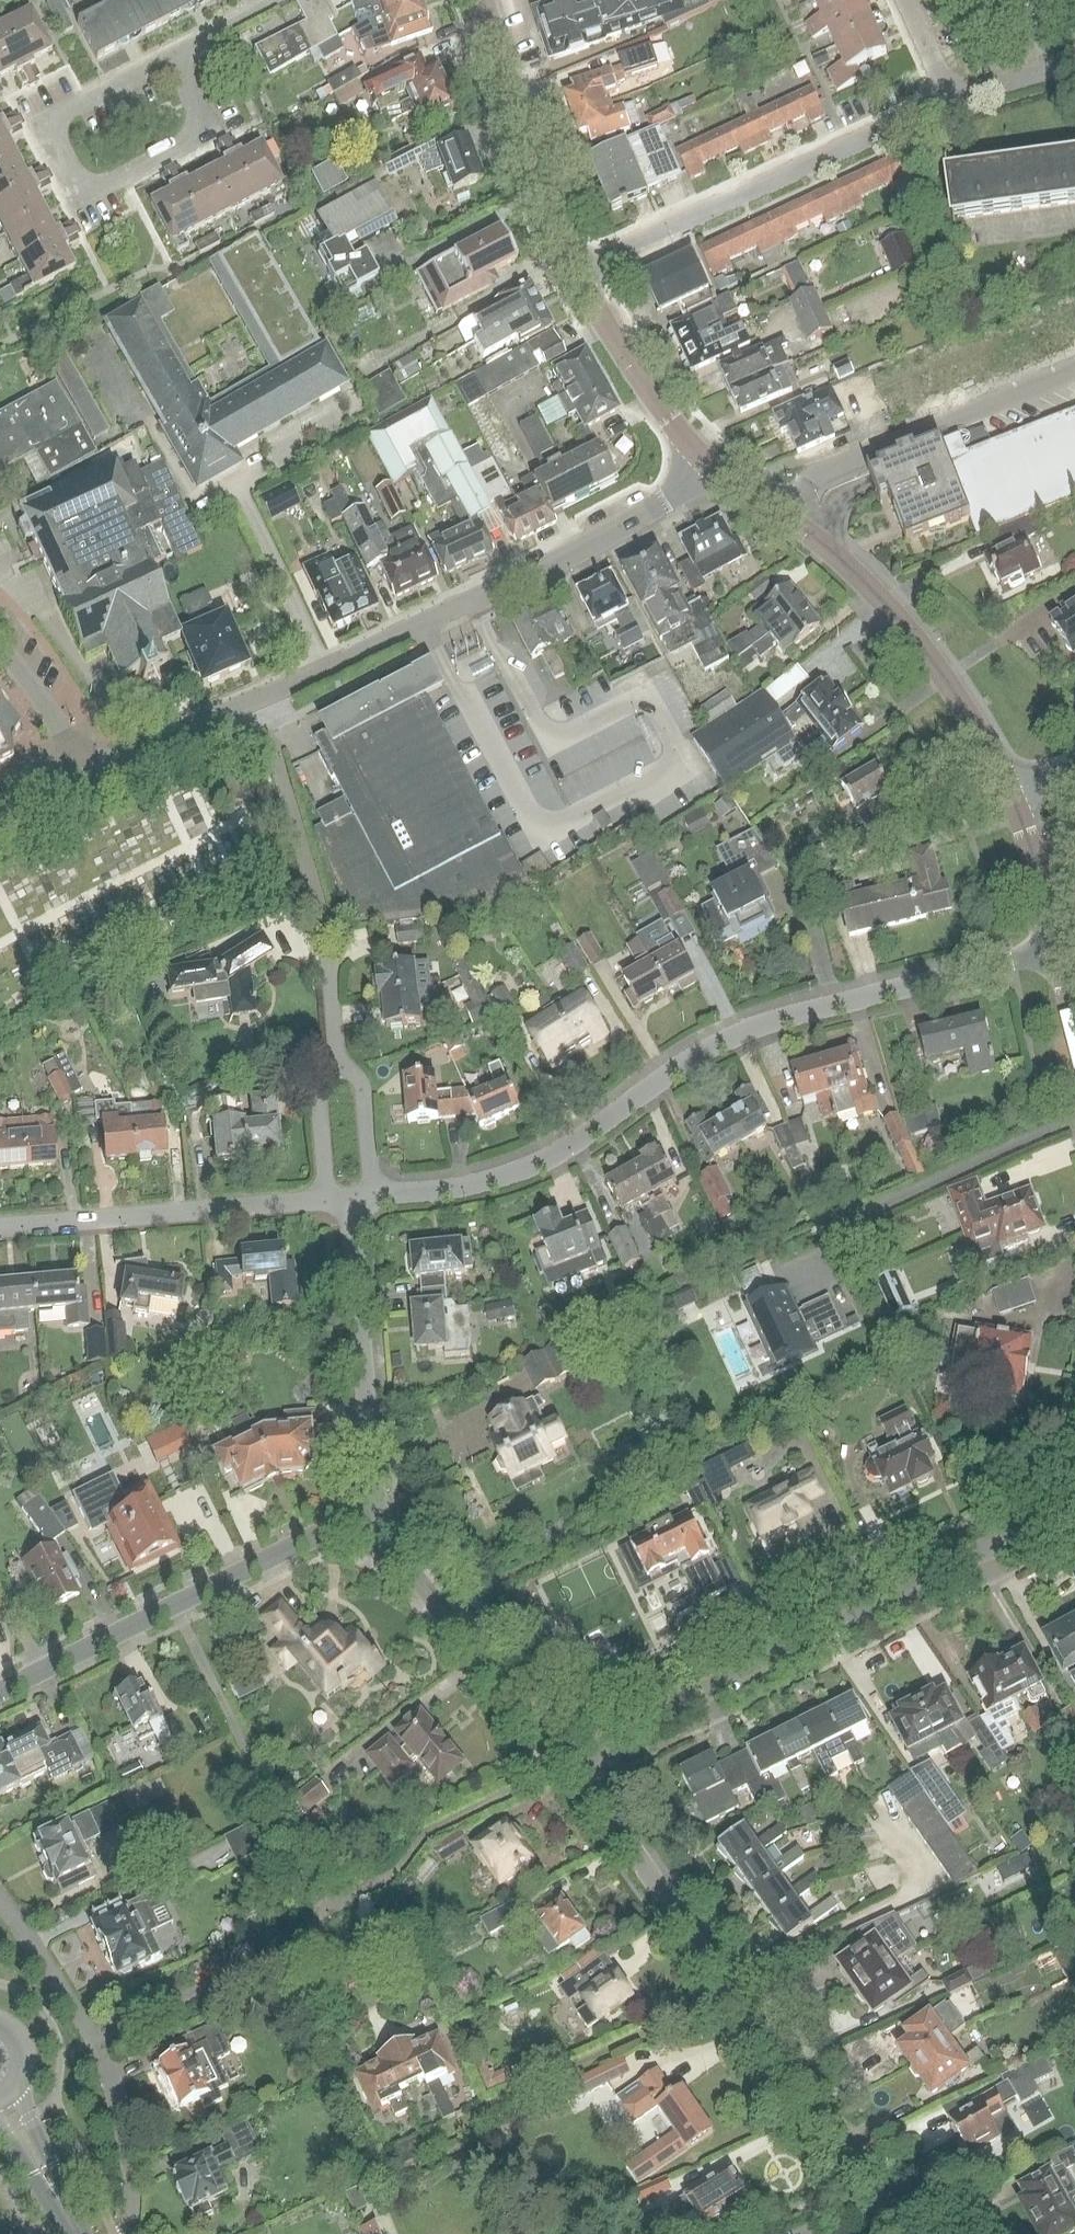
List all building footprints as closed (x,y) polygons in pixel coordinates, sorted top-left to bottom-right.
[(58,0),(49,0),(45,2),(59,35),(71,30),(58,0)] [(77,22),(96,59),(209,0),(119,0),(77,22)] [(318,51),(322,61),(343,50),(328,21),(337,16),(329,0),(301,0),(295,3),(305,22),(254,48),(254,49),(255,49),(269,77),(318,51)] [(420,5),(418,0),(352,0),(350,1),(355,16),(358,27),(361,25),(420,5)] [(617,0),(561,0),(558,1),(531,10),(539,35),(596,17),(593,9),(617,0)] [(665,27),(729,0),(617,0),(593,9),(596,17),(539,35),(548,61),(570,54),(593,46),(589,35),(600,31),(602,39),(662,19),(665,27)] [(809,30),(864,5),(862,0),(814,0),(821,15),(806,22),(809,30)] [(68,1),(61,4),(65,11),(72,7),(68,1)] [(361,25),(358,27),(351,31),(365,55),(432,32),(425,13),(423,14),(420,5),(361,25)] [(828,31),(835,47),(885,24),(881,16),(876,14),(870,17),(864,5),(809,30),(813,38),(828,31)] [(0,14),(0,23),(32,84),(36,81),(35,79),(40,77),(31,61),(50,51),(30,11),(6,24),(1,13),(0,14)] [(14,70),(22,86),(26,84),(27,86),(32,84),(0,23),(0,77),(14,70)] [(888,32),(885,24),(835,47),(843,63),(828,70),(837,90),(861,79),(856,67),(886,53),(880,39),(887,37),(888,32)] [(619,58),(652,47),(649,37),(616,50),(619,58)] [(567,96),(573,115),(611,102),(608,95),(619,92),(616,85),(628,81),(627,78),(659,67),(652,47),(619,58),(622,67),(572,83),(575,93),(567,96)] [(825,53),(813,58),(818,69),(830,63),(825,53)] [(435,61),(424,67),(418,54),(390,67),(392,70),(362,85),(368,98),(369,97),(372,103),(374,102),(380,114),(385,112),(397,106),(392,95),(405,89),(410,100),(445,83),(435,61)] [(340,80),(344,87),(355,81),(357,80),(348,63),(332,72),(338,82),(340,80)] [(362,67),(356,71),(360,79),(367,75),(362,67)] [(362,94),(355,81),(344,87),(332,93),(339,106),(362,94)] [(457,108),(445,83),(410,100),(397,106),(385,112),(391,124),(416,113),(422,124),(457,108)] [(325,97),(331,94),(327,86),(321,89),(325,97)] [(744,121),(757,149),(773,142),(770,133),(807,116),(811,124),(826,117),(814,89),(744,121)] [(634,104),(624,107),(623,106),(613,110),(611,102),(573,115),(580,134),(588,131),(591,142),(641,125),(634,104)] [(670,108),(648,119),(653,130),(676,120),(670,108)] [(20,122),(17,118),(16,119),(13,114),(0,121),(0,132),(20,122)] [(743,155),(757,149),(744,121),(677,152),(690,181),(706,173),(702,165),(740,148),(743,155)] [(20,122),(0,132),(0,166),(15,158),(6,140),(23,132),(20,128),(22,127),(20,122)] [(659,129),(589,160),(612,211),(621,207),(621,208),(628,205),(648,196),(647,193),(681,178),(659,129)] [(422,144),(380,162),(385,174),(418,160),(424,175),(439,169),(449,195),(483,181),(465,137),(432,150),(433,151),(426,154),(422,144)] [(229,140),(224,142),(254,200),(270,192),(276,201),(287,195),(269,161),(262,147),(262,146),(242,156),(234,139),(230,142),(229,140)] [(200,228),(254,200),(224,142),(220,144),(221,146),(216,149),(225,165),(188,184),(180,168),(175,170),(174,168),(170,170),(200,228)] [(273,142),(262,147),(269,161),(280,155),(273,142)] [(898,157),(832,188),(846,216),(864,207),(860,200),(889,187),(892,194),(911,185),(898,157)] [(48,177),(46,172),(44,173),(42,169),(25,177),(15,158),(0,166),(0,202),(48,177)] [(947,176),(953,219),(1074,202),(1074,159),(947,176)] [(346,182),(338,168),(315,181),(322,195),(346,182)] [(189,247),(184,237),(200,228),(170,170),(165,173),(166,175),(162,177),(170,193),(151,203),(177,253),(189,247)] [(334,192),(340,204),(316,218),(327,237),(317,242),(332,271),(328,274),(341,298),(378,278),(365,254),(353,260),(346,247),(355,242),(357,246),(396,225),(368,173),(334,192)] [(0,202),(0,226),(4,234),(44,213),(35,195),(51,187),(49,182),(50,181),(48,177),(0,202)] [(832,188),(766,220),(779,247),(798,238),(795,232),(823,218),(826,225),(846,216),(832,188)] [(264,219),(272,215),(268,206),(260,210),(264,219)] [(264,219),(260,210),(247,217),(252,225),(264,219)] [(4,234),(19,262),(77,232),(74,227),(72,228),(70,224),(54,232),(44,213),(4,234)] [(779,247),(766,220),(700,251),(713,279),(733,270),(729,263),(758,249),(761,256),(779,247)] [(852,231),(848,223),(837,228),(841,237),(852,231)] [(499,228),(454,251),(456,254),(434,265),(414,275),(435,315),(501,282),(495,271),(516,260),(499,228)] [(79,236),(77,232),(19,262),(27,278),(10,287),(16,299),(73,269),(63,250),(79,242),(77,237),(79,236)] [(279,365),(318,342),(255,233),(217,257),(279,365)] [(918,263),(904,233),(879,245),(893,275),(918,263)] [(210,247),(218,243),(213,234),(205,238),(210,247)] [(210,247),(205,238),(193,245),(197,254),(210,247)] [(695,252),(640,277),(658,316),(678,306),(683,317),(717,301),(695,252)] [(722,278),(715,282),(720,292),(730,287),(727,281),(722,278)] [(482,339),(540,306),(528,283),(493,301),(495,306),(471,319),(482,339)] [(0,293),(0,299),(3,305),(16,299),(10,287),(0,293)] [(134,312),(107,328),(163,424),(162,425),(198,488),(239,464),(230,447),(342,384),(323,350),(211,414),(196,388),(189,392),(144,314),(165,301),(158,287),(129,303),(134,312)] [(834,331),(816,290),(790,301),(808,343),(834,331)] [(671,327),(681,350),(728,329),(723,319),(737,312),(730,296),(709,306),(710,309),(671,327)] [(366,306),(347,317),(354,329),(373,318),(366,306)] [(552,327),(540,306),(482,339),(473,344),(479,354),(511,337),(516,346),(552,327)] [(764,314),(756,318),(759,323),(763,324),(768,322),(764,314)] [(740,323),(728,329),(681,350),(691,371),(750,345),(740,323)] [(553,334),(528,348),(534,358),(539,355),(546,367),(565,356),(553,334)] [(783,340),(719,368),(729,390),(783,368),(787,366),(780,349),(786,347),(783,340)] [(537,368),(525,346),(512,354),(524,375),(537,368)] [(564,391),(597,372),(585,351),(552,370),(560,384),(553,388),(560,400),(567,396),(564,391)] [(511,382),(524,375),(512,354),(499,361),(511,382)] [(409,355),(390,367),(400,384),(419,372),(409,355)] [(498,389),(511,382),(499,361),(486,369),(498,389)] [(848,361),(833,368),(838,380),(853,373),(848,361)] [(739,413),(792,390),(783,368),(729,390),(739,413)] [(485,397),(498,389),(486,369),(473,376),(485,397)] [(405,402),(388,372),(359,389),(376,418),(405,402)] [(582,425),(585,430),(586,429),(619,411),(597,372),(564,391),(567,396),(560,400),(558,401),(568,419),(576,414),(582,425)] [(473,376),(455,387),(466,408),(485,397),(473,376)] [(2,468),(33,452),(49,479),(97,454),(56,385),(0,415),(0,467),(2,468)] [(833,388),(773,415),(781,433),(787,430),(798,453),(834,437),(828,422),(845,415),(833,388)] [(394,487),(419,474),(438,510),(450,504),(461,525),(453,529),(469,564),(492,554),(476,518),(489,512),(491,511),(487,504),(461,455),(450,434),(431,399),(365,435),(394,487)] [(971,520),(977,538),(976,538),(976,540),(1074,501),(1074,411),(968,453),(960,435),(940,443),(971,520)] [(555,460),(534,418),(519,426),(539,468),(555,460)] [(586,429),(585,430),(582,425),(575,428),(588,451),(595,447),(586,429)] [(971,520),(940,443),(868,471),(873,485),(881,506),(891,502),(907,545),(971,520)] [(461,455),(487,504),(509,493),(492,461),(486,464),(477,447),(461,455)] [(539,494),(550,513),(613,478),(595,447),(588,451),(533,481),(539,494)] [(124,469),(121,462),(18,510),(61,604),(58,606),(77,650),(79,650),(83,660),(104,651),(119,684),(136,676),(141,688),(154,682),(149,670),(165,662),(157,646),(178,636),(167,611),(148,566),(166,558),(154,533),(162,530),(176,560),(202,548),(162,462),(138,473),(134,464),(124,469)] [(520,482),(526,494),(514,500),(532,535),(556,524),(552,516),(550,513),(539,494),(533,481),(531,477),(520,482)] [(258,497),(269,519),(298,505),(287,482),(258,497)] [(404,515),(390,484),(375,491),(389,522),(404,515)] [(331,525),(342,519),(366,571),(379,565),(394,599),(412,591),(395,556),(396,555),(389,540),(381,524),(371,529),(361,509),(351,513),(340,488),(330,493),(330,492),(320,496),(323,505),(322,506),(331,525)] [(514,500),(496,508),(498,513),(514,544),(532,535),(514,500)] [(681,541),(691,560),(680,567),(694,594),(706,587),(703,581),(746,558),(736,538),(731,541),(720,520),(681,541)] [(994,534),(1003,552),(988,559),(1002,588),(1010,585),(1012,590),(1024,584),(1021,579),(1040,570),(1026,540),(1036,535),(1029,521),(994,534)] [(444,576),(469,564),(453,529),(428,541),(444,576)] [(395,556),(412,591),(435,580),(412,530),(389,540),(396,555),(395,556)] [(688,609),(669,574),(657,550),(619,570),(641,613),(643,612),(659,642),(662,641),(671,658),(691,647),(705,673),(729,660),(712,629),(714,628),(701,603),(688,609)] [(332,628),(355,618),(332,570),(326,557),(302,568),(315,596),(317,595),(332,628)] [(354,559),(332,570),(355,618),(377,608),(361,574),(354,559)] [(644,640),(612,575),(579,592),(598,629),(617,620),(624,633),(618,636),(625,649),(644,640)] [(765,581),(749,593),(756,602),(772,589),(765,581)] [(727,647),(736,662),(753,648),(806,606),(792,587),(754,617),(762,626),(749,636),(748,634),(727,647)] [(180,599),(193,629),(180,634),(201,683),(245,664),(224,615),(212,620),(207,607),(212,604),(205,589),(180,599)] [(1067,613),(1051,624),(1073,656),(1074,654),(1074,598),(1062,606),(1067,613)] [(557,603),(537,613),(567,675),(574,687),(582,683),(563,644),(574,638),(557,603)] [(821,626),(806,606),(753,648),(762,660),(774,650),(772,647),(775,644),(784,655),(821,626)] [(556,681),(567,675),(537,613),(515,624),(532,659),(542,654),(556,681)] [(747,654),(737,662),(742,668),(751,660),(747,654)] [(325,829),(316,833),(365,927),(489,909),(531,887),(503,835),(500,836),(427,700),(445,691),(432,666),(321,725),(327,736),(316,742),(322,753),(319,755),(332,779),(334,778),(347,802),(319,817),(325,829)] [(828,683),(782,719),(797,743),(809,734),(814,730),(846,706),(828,683)] [(782,719),(764,691),(693,738),(726,789),(766,763),(797,743),(782,719)] [(726,693),(696,712),(706,727),(736,708),(726,693)] [(775,774),(803,755),(824,738),(834,750),(863,728),(846,706),(814,730),(809,734),(797,743),(766,763),(775,774)] [(3,711),(0,713),(0,767),(11,762),(9,748),(11,742),(18,731),(3,711)] [(562,777),(574,801),(659,759),(636,713),(600,730),(612,753),(562,777)] [(891,793),(875,766),(841,786),(865,828),(845,839),(854,855),(895,831),(877,801),(891,793)] [(737,810),(729,797),(715,806),(723,820),(737,810)] [(702,809),(682,819),(691,836),(711,826),(702,809)] [(603,813),(594,820),(603,833),(613,826),(603,813)] [(715,939),(732,930),(736,938),(772,920),(763,901),(770,897),(760,877),(780,867),(753,832),(717,850),(732,882),(712,892),(717,902),(700,910),(715,939)] [(856,900),(853,886),(838,889),(850,936),(926,918),(925,914),(951,908),(945,883),(940,884),(931,847),(908,853),(916,886),(856,900)] [(541,854),(521,867),(532,884),(552,872),(541,854)] [(670,924),(684,916),(671,892),(657,899),(670,924)] [(424,927),(396,930),(398,946),(426,943),(424,927)] [(673,938),(656,947),(649,935),(638,941),(668,992),(680,986),(683,992),(698,983),(673,938)] [(604,959),(591,936),(576,944),(590,968),(604,959)] [(170,993),(196,989),(197,1001),(230,997),(233,1016),(256,1012),(249,969),(272,955),(262,938),(218,965),(218,966),(167,974),(170,993)] [(635,1010),(668,992),(638,941),(629,946),(637,961),(636,962),(640,970),(626,978),(632,990),(626,993),(635,1010)] [(588,970),(574,946),(559,955),(573,979),(588,970)] [(453,967),(458,977),(473,970),(467,960),(453,967)] [(428,990),(426,962),(385,967),(385,974),(377,975),(379,997),(428,990)] [(496,1017),(473,970),(458,977),(464,988),(470,999),(468,1000),(471,1005),(463,1009),(473,1028),(496,1017)] [(428,990),(379,997),(381,1010),(385,1010),(387,1027),(421,1023),(420,1012),(440,1010),(438,989),(428,990)] [(490,997),(504,1020),(518,1012),(504,989),(490,997)] [(546,996),(536,1002),(546,1018),(528,1030),(552,1070),(566,1062),(561,1054),(575,1045),(550,1004),(546,996)] [(589,1037),(594,1045),(609,1036),(584,996),(565,1007),(559,998),(550,1004),(575,1045),(589,1037)] [(983,1018),(921,1033),(923,1041),(926,1057),(928,1062),(960,1055),(965,1076),(995,1069),(992,1059),(993,1059),(992,1053),(991,1053),(983,1018)] [(461,1050),(455,1036),(443,1042),(449,1056),(461,1050)] [(926,1057),(923,1041),(913,1043),(917,1059),(926,1057)] [(824,1061),(821,1062),(831,1093),(837,1117),(856,1111),(858,1118),(878,1113),(874,1098),(869,1099),(859,1064),(852,1066),(849,1054),(835,1058),(834,1053),(823,1057),(824,1061)] [(55,1060),(73,1096),(85,1089),(68,1054),(55,1060)] [(62,1101),(73,1096),(55,1060),(44,1066),(62,1101)] [(821,1062),(793,1070),(799,1090),(795,1092),(797,1099),(801,1099),(802,1101),(817,1097),(824,1121),(837,1117),(831,1093),(821,1062)] [(466,1090),(452,1091),(454,1117),(476,1115),(481,1127),(485,1125),(487,1128),(496,1124),(495,1121),(521,1110),(509,1082),(508,1082),(500,1063),(488,1068),(496,1087),(470,1098),(466,1090)] [(428,1119),(454,1117),(452,1091),(437,1092),(435,1074),(405,1077),(409,1121),(418,1120),(418,1124),(429,1123),(428,1119)] [(762,1120),(770,1116),(764,1104),(761,1106),(751,1087),(737,1095),(745,1108),(727,1119),(742,1145),(767,1130),(762,1120)] [(249,1102),(250,1110),(254,1109),(255,1119),(244,1119),(245,1126),(246,1153),(279,1150),(274,1095),(252,1097),(253,1102),(249,1102)] [(215,1138),(216,1162),(244,1159),(243,1153),(246,1153),(245,1126),(244,1119),(236,1120),(235,1111),(236,1111),(235,1099),(212,1101),(214,1126),(210,1126),(211,1139),(215,1138)] [(106,1161),(136,1159),(133,1125),(132,1106),(115,1107),(115,1102),(95,1104),(96,1122),(103,1121),(106,1161)] [(149,1124),(133,1125),(136,1159),(166,1156),(163,1122),(161,1123),(160,1105),(147,1106),(149,1124)] [(937,1108),(918,1112),(923,1135),(942,1130),(937,1108)] [(708,1164),(742,1145),(727,1119),(709,1129),(701,1116),(688,1123),(698,1142),(696,1143),(708,1164)] [(913,1184),(927,1178),(917,1157),(898,1116),(884,1122),(903,1164),(913,1184)] [(56,1166),(54,1132),(52,1132),(51,1118),(22,1121),(26,1169),(56,1166)] [(26,1169),(22,1121),(0,1122),(0,1170),(26,1169)] [(786,1128),(796,1150),(809,1146),(802,1122),(786,1128)] [(804,1169),(796,1150),(786,1128),(776,1132),(773,1133),(783,1154),(784,1154),(793,1174),(804,1169)] [(671,1212),(664,1199),(665,1198),(661,1190),(676,1182),(661,1155),(660,1155),(657,1150),(655,1151),(653,1148),(641,1154),(643,1158),(641,1159),(643,1164),(634,1169),(661,1217),(669,1234),(681,1228),(672,1211),(671,1212)] [(643,1210),(648,1217),(642,1220),(658,1249),(673,1241),(669,1234),(661,1217),(634,1169),(622,1176),(620,1172),(607,1179),(610,1182),(607,1184),(622,1212),(638,1203),(642,1211),(643,1210)] [(723,1221),(735,1215),(728,1202),(733,1199),(718,1169),(706,1175),(701,1177),(723,1221)] [(831,1181),(824,1176),(815,1179),(819,1192),(833,1188),(831,1181)] [(949,1192),(965,1236),(1038,1209),(1032,1192),(1007,1201),(1006,1199),(987,1206),(978,1182),(949,1192)] [(1045,1228),(1038,1209),(965,1236),(970,1251),(998,1241),(1003,1256),(1024,1249),(1021,1240),(1022,1239),(1021,1236),(1045,1228)] [(598,1270),(597,1268),(608,1263),(589,1214),(563,1224),(559,1216),(555,1218),(553,1213),(540,1218),(541,1223),(537,1224),(547,1251),(539,1254),(547,1276),(572,1267),(576,1278),(598,1270)] [(640,1263),(626,1231),(610,1238),(608,1239),(622,1272),(640,1263)] [(420,1277),(422,1291),(446,1289),(444,1275),(463,1273),(463,1272),(472,1271),(469,1244),(460,1245),(460,1244),(412,1249),(413,1257),(409,1258),(410,1270),(414,1270),(415,1278),(420,1277)] [(295,1303),(292,1264),(282,1265),(281,1248),(239,1252),(240,1261),(218,1263),(221,1294),(236,1292),(235,1278),(242,1277),(242,1278),(254,1277),(254,1281),(265,1280),(265,1275),(269,1275),(271,1305),(295,1303)] [(127,1262),(120,1304),(133,1306),(132,1312),(174,1319),(177,1304),(179,1304),(182,1284),(147,1278),(146,1260),(127,1262)] [(685,1269),(672,1276),(679,1289),(692,1282),(685,1269)] [(891,1275),(877,1281),(894,1320),(913,1312),(903,1290),(898,1292),(891,1275)] [(86,1288),(76,1289),(75,1277),(32,1281),(35,1311),(64,1308),(66,1329),(89,1327),(86,1288)] [(35,1311),(32,1281),(0,1284),(0,1332),(27,1330),(25,1311),(35,1311)] [(447,1303),(446,1289),(422,1291),(422,1292),(417,1292),(418,1306),(413,1306),(417,1350),(444,1347),(445,1356),(470,1354),(466,1310),(458,1310),(452,1302),(447,1303)] [(796,1312),(786,1289),(751,1305),(779,1367),(793,1361),(794,1362),(804,1358),(803,1355),(814,1350),(811,1345),(845,1330),(830,1296),(796,1312)] [(1016,1290),(1006,1295),(1013,1311),(1023,1306),(1016,1290)] [(503,1324),(499,1302),(484,1305),(488,1326),(503,1324)] [(107,1330),(108,1330),(110,1361),(130,1360),(128,1324),(124,1324),(124,1313),(106,1314),(107,1330)] [(196,1319),(196,1320),(196,1322),(197,1323),(197,1325),(199,1326),(200,1327),(201,1328),(203,1328),(204,1328),(206,1327),(207,1327),(209,1326),(210,1325),(211,1323),(211,1322),(211,1320),(211,1319),(211,1317),(210,1316),(209,1315),(207,1314),(206,1313),(204,1313),(203,1313),(201,1313),(200,1314),(199,1315),(197,1316),(197,1317),(196,1319)] [(957,1329),(953,1354),(975,1358),(970,1385),(1021,1394),(1031,1340),(979,1331),(979,1333),(957,1329)] [(108,1364),(108,1363),(107,1332),(105,1332),(86,1333),(88,1365),(108,1364)] [(560,1344),(519,1364),(534,1392),(574,1372),(560,1344)] [(231,1356),(231,1357),(231,1358),(231,1360),(232,1361),(233,1362),(234,1363),(236,1363),(237,1363),(238,1363),(240,1363),(241,1362),(242,1361),(243,1360),(243,1358),(243,1357),(243,1356),(243,1354),(242,1353),(241,1352),(240,1351),(238,1351),(237,1351),(236,1351),(234,1351),(233,1352),(232,1353),(231,1354),(231,1356)] [(566,1439),(557,1421),(547,1427),(538,1409),(544,1406),(540,1398),(525,1406),(523,1404),(492,1419),(500,1435),(492,1439),(501,1456),(498,1461),(503,1471),(509,1472),(513,1479),(555,1459),(549,1448),(566,1439)] [(203,1411),(185,1419),(196,1442),(213,1434),(203,1411)] [(914,1486),(918,1485),(934,1477),(928,1464),(936,1460),(923,1434),(912,1439),(908,1430),(914,1428),(906,1411),(881,1422),(890,1439),(900,1434),(904,1443),(872,1459),(873,1460),(869,1465),(867,1471),(870,1476),(876,1479),(882,1478),(889,1493),(912,1482),(914,1486)] [(305,1472),(315,1460),(313,1459),(311,1428),(314,1428),(312,1413),(288,1414),(288,1428),(284,1428),(283,1423),(270,1424),(270,1429),(266,1429),(261,1432),(259,1427),(256,1429),(258,1433),(259,1433),(279,1474),(303,1471),(305,1472)] [(280,1477),(279,1474),(259,1433),(258,1433),(256,1429),(259,1427),(255,1419),(251,1421),(248,1414),(232,1421),(238,1434),(241,1432),(248,1438),(218,1453),(227,1472),(234,1469),(244,1490),(246,1489),(247,1492),(280,1477)] [(190,1440),(182,1424),(146,1442),(154,1457),(190,1440)] [(704,1480),(698,1483),(699,1487),(704,1496),(708,1504),(711,1510),(723,1505),(716,1490),(732,1482),(721,1458),(699,1469),(704,1480)] [(797,1485),(756,1506),(769,1532),(785,1524),(787,1528),(799,1522),(797,1518),(811,1512),(806,1503),(824,1494),(814,1474),(796,1483),(797,1485)] [(115,1478),(74,1499),(89,1530),(108,1521),(125,1557),(131,1570),(175,1548),(170,1536),(146,1488),(125,1499),(115,1478)] [(699,1487),(687,1493),(696,1510),(708,1504),(704,1496),(699,1487)] [(49,1511),(39,1498),(24,1509),(50,1546),(66,1535),(64,1533),(49,1511)] [(49,1511),(64,1533),(77,1527),(65,1503),(49,1511)] [(649,1578),(678,1564),(701,1613),(731,1598),(689,1512),(630,1541),(632,1543),(620,1549),(636,1582),(648,1576),(649,1578)] [(55,1547),(23,1562),(47,1611),(79,1595),(71,1580),(77,1577),(66,1555),(61,1558),(55,1547)] [(304,1632),(281,1605),(265,1619),(285,1643),(273,1653),(289,1672),(299,1664),(313,1681),(320,1676),(335,1695),(366,1669),(373,1676),(385,1666),(371,1649),(367,1653),(352,1636),(344,1642),(338,1634),(336,1632),(333,1631),(330,1630),(328,1630),(326,1631),(324,1631),(321,1633),(314,1639),(307,1630),(304,1632)] [(1072,1622),(1059,1629),(1057,1628),(1048,1632),(1048,1636),(1045,1637),(1064,1671),(1074,1665),(1074,1627),(1072,1622)] [(1006,1659),(997,1664),(1015,1699),(1026,1693),(1030,1701),(1034,1702),(1043,1697),(1044,1694),(1040,1686),(1042,1685),(1024,1650),(1020,1652),(1019,1651),(1016,1650),(1006,1654),(1005,1658),(1006,1659)] [(979,1719),(998,1746),(1003,1753),(1016,1747),(1006,1729),(1011,1727),(1007,1720),(1022,1712),(1015,1699),(997,1664),(996,1663),(993,1664),(991,1663),(983,1667),(982,1670),(969,1677),(988,1715),(979,1719)] [(235,1688),(234,1689),(239,1701),(259,1692),(253,1680),(235,1688)] [(141,1690),(138,1684),(115,1695),(133,1731),(149,1723),(156,1737),(164,1754),(175,1748),(168,1732),(146,1688),(141,1690)] [(998,1746),(979,1719),(969,1726),(965,1720),(957,1705),(954,1707),(944,1688),(915,1703),(933,1737),(949,1729),(963,1749),(977,1740),(986,1754),(998,1746)] [(854,1697),(826,1711),(848,1753),(854,1766),(864,1761),(850,1732),(867,1724),(854,1697)] [(920,1744),(933,1737),(915,1703),(891,1716),(910,1753),(922,1747),(920,1744)] [(1073,1706),(1061,1714),(1074,1735),(1074,1709),(1073,1706)] [(1022,1713),(1034,1736),(1047,1730),(1035,1707),(1022,1713)] [(812,1751),(827,1781),(838,1776),(831,1762),(848,1753),(826,1711),(800,1724),(813,1751),(812,1751)] [(461,1762),(422,1716),(401,1734),(408,1743),(405,1745),(408,1748),(400,1756),(388,1741),(368,1758),(391,1785),(411,1769),(407,1765),(416,1758),(420,1763),(423,1760),(440,1780),(461,1762)] [(796,1759),(812,1751),(813,1751),(800,1724),(773,1738),(787,1764),(801,1793),(811,1788),(796,1759)] [(70,1735),(50,1746),(41,1728),(0,1748),(0,1797),(19,1788),(22,1789),(30,1786),(31,1782),(33,1781),(37,1788),(73,1771),(72,1767),(83,1762),(70,1735)] [(97,1759),(82,1730),(71,1735),(86,1765),(97,1759)] [(746,1751),(760,1779),(771,1801),(774,1806),(786,1800),(778,1784),(776,1785),(770,1773),(787,1764),(773,1738),(746,1751)] [(757,1808),(771,1801),(760,1779),(746,1751),(715,1767),(710,1757),(681,1772),(706,1822),(738,1806),(731,1793),(746,1786),(757,1808)] [(911,1774),(917,1782),(925,1793),(932,1804),(940,1816),(948,1827),(966,1815),(931,1762),(911,1772),(911,1774)] [(119,1790),(125,1787),(142,1779),(145,1777),(138,1764),(113,1777),(119,1790)] [(315,1780),(289,1801),(303,1818),(329,1796),(315,1780)] [(895,1798),(902,1809),(925,1793),(917,1782),(895,1798)] [(902,1809),(909,1820),(932,1804),(925,1793),(902,1809)] [(909,1820),(918,1831),(940,1816),(932,1804),(909,1820)] [(89,1859),(85,1850),(80,1850),(80,1848),(99,1839),(88,1816),(71,1824),(71,1822),(33,1841),(46,1868),(44,1870),(43,1873),(47,1882),(51,1883),(53,1882),(54,1885),(75,1875),(80,1886),(94,1879),(86,1862),(89,1859)] [(918,1831),(926,1843),(948,1827),(940,1816),(918,1831)] [(720,1845),(738,1870),(763,1852),(787,1835),(780,1825),(756,1842),(745,1827),(720,1845)] [(251,1826),(225,1839),(237,1864),(263,1851),(251,1826)] [(535,1859),(524,1844),(527,1843),(524,1836),(517,1830),(512,1833),(508,1827),(478,1848),(481,1852),(482,1861),(490,1865),(503,1883),(506,1881),(509,1884),(520,1876),(518,1874),(532,1864),(531,1862),(535,1859)] [(926,1843),(933,1854),(956,1838),(948,1827),(926,1843)] [(333,1832),(324,1839),(331,1847),(340,1840),(333,1832)] [(459,1832),(431,1850),(440,1865),(469,1848),(459,1832)] [(1022,1832),(1011,1841),(1022,1855),(1033,1846),(1022,1832)] [(933,1854),(941,1865),(963,1849),(956,1838),(933,1854)] [(941,1865),(948,1876),(971,1860),(963,1849),(941,1865)] [(738,1870),(756,1894),(780,1876),(805,1859),(798,1850),(774,1867),(763,1852),(738,1870)] [(1028,1855),(998,1870),(1004,1883),(1034,1868),(1028,1855)] [(981,1875),(971,1860),(948,1876),(956,1887),(981,1875)] [(756,1894),(773,1918),(797,1901),(797,1900),(822,1883),(816,1875),(791,1892),(780,1876),(756,1894)] [(118,1976),(120,1975),(124,1977),(131,1974),(132,1970),(160,1956),(149,1935),(156,1932),(148,1915),(165,1907),(158,1892),(92,1923),(118,1976)] [(525,1897),(481,1921),(489,1936),(534,1912),(525,1897)] [(539,1915),(548,1927),(537,1935),(552,1957),(574,1942),(578,1948),(592,1939),(588,1932),(565,1897),(539,1915)] [(809,1916),(797,1901),(773,1918),(790,1942),(839,1908),(833,1899),(809,1916)] [(240,1910),(246,1922),(264,1913),(258,1901),(240,1910)] [(869,1943),(840,1964),(842,1966),(840,1971),(845,1978),(850,1978),(858,1989),(900,1958),(916,1947),(893,1914),(860,1930),(869,1943)] [(858,1990),(857,1994),(862,2002),(867,2002),(874,2012),(890,2001),(895,2007),(920,1989),(929,1983),(922,1972),(914,1977),(900,1958),(858,1989),(858,1990)] [(967,1973),(942,1985),(949,1998),(974,1986),(973,1985),(991,1977),(985,1965),(968,1973),(967,1973)] [(561,1977),(566,1984),(582,1972),(577,1966),(561,1977)] [(591,2006),(584,2011),(595,2026),(602,2021),(603,2022),(636,1997),(617,1972),(595,1988),(585,1974),(563,1990),(572,2001),(582,1994),(591,2006)] [(912,2066),(947,2041),(935,2024),(951,2013),(945,2004),(906,2033),(912,2041),(900,2049),(912,2066)] [(201,2047),(162,2065),(184,2109),(202,2100),(207,2109),(224,2100),(220,2091),(230,2086),(217,2059),(230,2053),(223,2037),(216,2023),(195,2034),(201,2047)] [(417,2041),(410,2045),(427,2081),(447,2121),(459,2115),(442,2081),(457,2073),(440,2037),(420,2047),(417,2041)] [(947,2041),(912,2066),(910,2072),(915,2078),(920,2077),(933,2095),(983,2059),(977,2051),(962,2061),(947,2041)] [(402,2093),(427,2081),(410,2045),(381,2059),(384,2065),(387,2063),(402,2093)] [(1010,2056),(983,2069),(989,2082),(1016,2070),(1010,2056)] [(970,2109),(950,2120),(969,2153),(1013,2128),(1000,2105),(1017,2095),(1020,2102),(1039,2092),(1034,2084),(1053,2075),(1045,2057),(1027,2067),(1004,2078),(1007,2084),(968,2106),(970,2109)] [(489,2073),(484,2062),(475,2066),(487,2093),(512,2082),(507,2070),(494,2075),(492,2072),(489,2073)] [(400,2101),(405,2099),(402,2093),(387,2063),(384,2065),(361,2077),(378,2112),(389,2107),(395,2120),(407,2114),(400,2101)] [(673,2094),(656,2070),(639,2082),(617,2097),(622,2105),(621,2107),(632,2123),(656,2106),(675,2133),(644,2155),(626,2167),(638,2184),(656,2172),(713,2132),(682,2087),(673,2094)] [(601,2071),(586,2078),(593,2092),(608,2084),(601,2071)] [(430,2110),(438,2107),(433,2095),(425,2099),(430,2110)] [(198,2223),(218,2213),(212,2202),(232,2192),(221,2169),(258,2151),(245,2125),(224,2136),(229,2147),(174,2173),(198,2223)] [(416,2137),(395,2148),(404,2166),(425,2155),(416,2137)] [(1021,2187),(1027,2198),(1022,2201),(1031,2218),(1067,2198),(1074,2193),(1074,2188),(1064,2169),(1074,2165),(1074,2148),(1050,2159),(1055,2168),(1021,2187)] [(749,2199),(731,2168),(667,2206),(677,2221),(693,2211),(702,2227),(749,2199)] [(667,2177),(634,2191),(640,2204),(672,2190),(667,2177)] [(359,2188),(347,2193),(351,2204),(363,2198),(359,2188)] [(1031,2218),(1041,2233),(1070,2233),(1074,2231),(1074,2193),(1067,2198),(1031,2218)] [(373,2220),(356,2227),(359,2233),(378,2233),(373,2220)]
